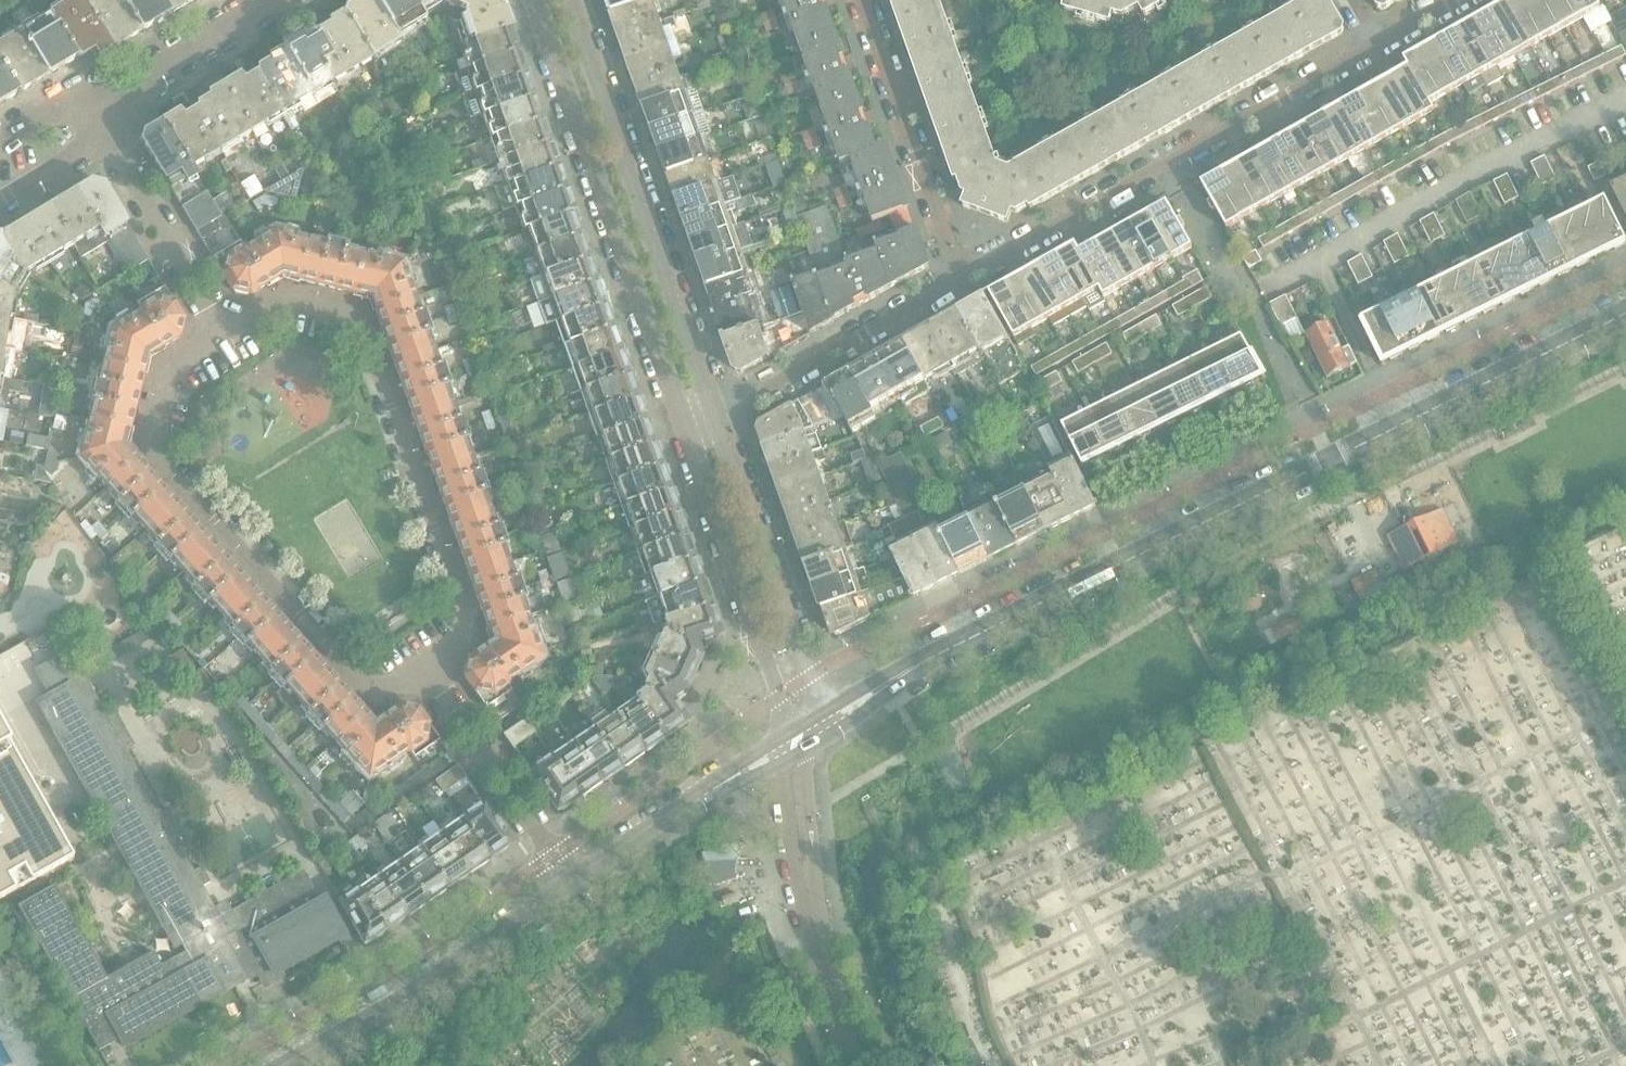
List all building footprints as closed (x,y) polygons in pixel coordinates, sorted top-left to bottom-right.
[(122,0),(73,0),(51,13),(77,57),(93,47),(99,56),(141,31),(122,0)] [(193,0),(122,0),(141,31),(193,0)] [(427,23),(421,13),(413,0),(369,0),(345,15),(372,60),(401,43),(399,40),(427,23)] [(421,13),(441,0),(455,8),(459,0),(413,0),(421,13)] [(500,0),(459,0),(455,8),(450,20),(455,22),(465,19),(467,26),(458,29),(464,45),(510,29),(500,0)] [(606,0),(605,4),(607,10),(611,12),(611,14),(650,0),(606,0)] [(657,13),(661,12),(657,0),(650,0),(611,14),(611,15),(611,19),(613,25),(616,27),(619,37),(660,22),(657,13)] [(724,0),(716,3),(723,24),(732,21),(724,0)] [(826,10),(823,0),(783,0),(788,15),(802,55),(813,52),(811,47),(815,46),(814,42),(835,34),(826,10)] [(939,0),(890,0),(899,26),(942,10),(939,0)] [(1089,0),(1055,0),(1065,3),(1062,12),(1084,18),(1089,0)] [(1125,0),(1089,0),(1084,18),(1108,25),(1111,16),(1120,18),(1131,12),(1125,0)] [(1131,12),(1139,7),(1144,15),(1171,0),(1125,0),(1131,12)] [(1343,29),(1327,0),(1308,0),(1294,7),(1272,20),(1295,60),(1342,34),(1343,29)] [(1378,9),(1383,11),(1402,0),(1372,0),(1378,9)] [(1526,0),(1508,0),(1505,2),(1530,48),(1548,38),(1526,0)] [(1549,0),(1526,0),(1548,38),(1565,28),(1549,0)] [(1571,0),(1549,0),(1565,28),(1582,19),(1571,0)] [(1595,0),(1571,0),(1582,19),(1600,8),(1595,0)] [(1530,48),(1505,2),(1488,12),(1513,57),(1530,48)] [(1035,17),(1031,9),(1022,13),(1027,22),(1035,17)] [(958,56),(950,33),(942,10),(899,26),(915,71),(958,56)] [(776,20),(773,11),(761,15),(764,24),(776,20)] [(1513,57),(1488,12),(1471,21),(1497,66),(1513,57)] [(77,57),(51,13),(0,44),(0,62),(18,92),(77,57)] [(372,60),(345,15),(318,31),(319,34),(316,36),(332,62),(321,69),(331,85),(372,60)] [(677,43),(672,28),(676,27),(673,18),(660,22),(619,37),(623,46),(622,50),(624,56),(627,58),(627,59),(677,43)] [(779,28),(776,20),(764,24),(767,33),(779,28)] [(1295,60),(1272,20),(1252,31),(1275,72),(1295,60)] [(1497,66),(1471,21),(1453,31),(1477,73),(1478,73),(1486,87),(1503,78),(1497,66)] [(514,52),(512,46),(514,41),(510,29),(464,45),(470,63),(466,64),(467,69),(514,52)] [(1046,38),(1041,29),(1033,35),(1038,43),(1046,38)] [(1275,72),(1252,31),(1232,43),(1255,83),(1275,72)] [(1477,73),(1453,31),(1436,41),(1460,83),(1477,73)] [(857,97),(849,73),(835,34),(814,42),(815,46),(811,47),(813,52),(802,55),(811,79),(819,103),(829,100),(831,103),(835,102),(836,105),(857,97)] [(331,85),(321,69),(332,62),(316,36),(301,45),(299,43),(258,67),(259,70),(257,72),(282,115),(288,124),(292,131),(299,127),(294,119),(296,117),(291,110),(331,85)] [(1460,83),(1436,41),(1419,50),(1443,92),(1460,83)] [(677,70),(674,61),(683,58),(677,43),(627,59),(628,62),(627,65),(629,71),(632,73),(633,77),(636,84),(677,70)] [(755,69),(747,43),(737,47),(746,72),(755,69)] [(1255,83),(1232,43),(1211,54),(1191,65),(1215,106),(1255,83)] [(1621,46),(1603,55),(1608,64),(1625,56),(1625,55),(1621,46)] [(1443,92),(1419,50),(1403,60),(1407,67),(1432,113),(1434,112),(1428,101),(1443,92)] [(426,60),(421,51),(407,59),(413,68),(426,60)] [(407,63),(403,52),(396,54),(400,65),(407,63)] [(522,75),(520,68),(522,64),(519,55),(515,53),(514,52),(467,69),(475,92),(522,75)] [(707,59),(705,52),(687,58),(690,65),(703,60),(707,59)] [(1608,64),(1603,55),(1586,64),(1590,73),(1608,64)] [(974,100),(966,77),(958,56),(915,71),(930,115),(974,100)] [(705,66),(703,60),(690,65),(692,71),(705,66)] [(18,92),(0,62),(0,103),(18,92)] [(1590,73),(1586,64),(1568,73),(1573,82),(1590,73)] [(1215,106),(1191,65),(1187,68),(1150,88),(1173,129),(1215,106)] [(1432,113),(1407,67),(1397,73),(1399,76),(1393,79),(1391,76),(1389,77),(1415,123),(1432,113)] [(693,89),(688,75),(680,78),(677,70),(636,84),(639,94),(638,97),(640,103),(643,105),(644,106),(693,89)] [(282,115),(257,72),(241,81),(238,79),(224,87),(252,133),(282,115)] [(1573,82),(1568,73),(1551,81),(1555,91),(1573,82)] [(798,82),(795,74),(782,78),(785,87),(798,82)] [(531,99),(528,91),(531,87),(528,78),(523,76),(522,75),(475,92),(480,105),(459,113),(463,122),(484,116),(531,99)] [(1415,123),(1389,77),(1380,82),(1381,84),(1375,87),(1374,86),(1372,87),(1398,132),(1415,123)] [(1555,91),(1551,81),(1533,90),(1537,99),(1555,91)] [(801,91),(798,82),(785,87),(788,96),(801,91)] [(192,169),(252,133),(224,87),(198,103),(199,107),(180,118),(178,115),(164,124),(192,169)] [(1398,132),(1372,87),(1363,92),(1364,94),(1358,97),(1357,95),(1355,96),(1381,142),(1398,132)] [(695,88),(693,89),(644,106),(644,108),(643,112),(645,118),(649,120),(652,129),(703,111),(695,88)] [(1173,129),(1150,88),(1110,111),(1133,152),(1173,129)] [(1537,99),(1533,90),(1516,99),(1520,108),(1537,99)] [(1381,142),(1355,96),(1346,102),(1347,103),(1341,107),(1340,105),(1338,106),(1364,151),(1381,142)] [(876,151),(868,128),(857,97),(836,105),(835,102),(831,103),(829,100),(819,103),(841,164),(851,160),(876,151)] [(539,121),(537,114),(539,110),(536,101),(531,99),(484,116),(491,138),(539,121)] [(1520,108),(1516,99),(1498,107),(1502,117),(1520,108)] [(981,121),(974,100),(930,115),(945,159),(989,143),(981,121)] [(1364,151),(1338,106),(1329,111),(1330,113),(1324,116),(1323,114),(1321,116),(1347,161),(1364,151)] [(1502,117),(1498,107),(1480,116),(1484,126),(1502,117)] [(711,133),(703,111),(652,129),(655,139),(654,143),(656,149),(660,151),(660,152),(701,137),(704,136),(711,133)] [(1133,152),(1110,111),(1070,134),(1092,175),(1133,152)] [(1347,161),(1321,116),(1312,121),(1313,123),(1307,126),(1306,124),(1304,125),(1330,171),(1347,161)] [(1484,126),(1480,116),(1462,125),(1467,134),(1484,126)] [(368,131),(370,121),(357,129),(364,141),(366,140),(368,131)] [(547,145),(545,137),(547,133),(544,124),(539,122),(539,121),(491,138),(500,162),(504,160),(504,159),(547,145)] [(769,138),(763,121),(755,125),(761,141),(769,138)] [(779,133),(775,122),(766,125),(770,136),(779,133)] [(192,169),(164,124),(145,135),(143,143),(170,187),(186,178),(188,181),(196,176),(192,169)] [(1330,171),(1304,125),(1295,130),(1296,132),(1290,135),(1289,133),(1287,135),(1313,180),(1330,171)] [(1467,134),(1462,125),(1445,133),(1450,142),(1467,134)] [(818,138),(815,130),(802,134),(805,143),(818,138)] [(1433,152),(1450,142),(1445,133),(1428,143),(1433,152)] [(1092,175),(1070,134),(1048,146),(1071,187),(1092,175)] [(1313,180),(1287,135),(1278,140),(1279,142),(1273,145),(1272,143),(1270,144),(1296,190),(1313,180)] [(380,152),(375,137),(366,140),(364,141),(359,159),(380,152)] [(709,159),(701,137),(660,152),(660,153),(659,157),(662,163),(665,165),(668,174),(709,159)] [(821,147),(818,138),(805,143),(808,151),(821,147)] [(997,164),(989,143),(945,159),(954,181),(957,180),(997,164)] [(1433,152),(1428,143),(1411,152),(1417,162),(1433,152)] [(1296,190),(1270,144),(1261,149),(1262,151),(1256,155),(1255,153),(1253,154),(1279,199),(1296,190)] [(555,167),(553,160),(555,155),(552,147),(547,145),(504,159),(504,160),(508,172),(504,174),(507,184),(512,182),(555,167)] [(1071,187),(1048,146),(1027,158),(1050,198),(1071,187)] [(908,209),(897,179),(886,147),(876,151),(851,160),(861,188),(848,192),(846,187),(834,191),(840,209),(853,204),(850,198),(863,194),(873,222),(888,217),(908,209)] [(1400,171),(1417,162),(1411,152),(1395,162),(1400,171)] [(1279,199),(1253,154),(1244,159),(1245,161),(1239,164),(1238,162),(1236,163),(1262,209),(1279,199)] [(1556,179),(1545,156),(1538,160),(1549,183),(1556,179)] [(769,163),(767,157),(758,161),(760,167),(769,163)] [(487,165),(484,158),(471,163),(473,170),(487,165)] [(1050,198),(1027,158),(1014,165),(1014,166),(1008,169),(1005,168),(1028,207),(1030,210),(1050,198)] [(232,170),(225,159),(220,162),(226,173),(232,170)] [(717,182),(709,159),(668,174),(671,184),(670,188),(672,194),(675,196),(676,197),(717,182)] [(1549,183),(1538,160),(1531,163),(1542,186),(1549,183)] [(1383,181),(1400,171),(1395,162),(1378,171),(1383,181)] [(1606,176),(1599,162),(1588,168),(1595,182),(1606,176)] [(1262,209),(1236,163),(1227,169),(1228,171),(1222,174),(1221,172),(1219,173),(1245,219),(1262,209)] [(1028,207),(1005,168),(997,164),(957,180),(962,194),(966,195),(962,206),(1007,223),(1011,212),(1015,214),(1028,207)] [(288,174),(282,165),(275,170),(281,179),(288,174)] [(563,189),(561,183),(563,178),(560,170),(555,167),(512,182),(516,195),(512,196),(515,206),(563,189)] [(1366,190),(1383,181),(1378,171),(1361,181),(1366,190)] [(1245,219),(1219,173),(1200,184),(1210,201),(1207,203),(1212,212),(1215,210),(1226,229),(1245,219)] [(1519,198),(1508,175),(1500,178),(1511,201),(1519,198)] [(1511,201),(1500,178),(1493,182),(1505,204),(1511,201)] [(684,220),(753,195),(750,189),(735,194),(733,190),(725,193),(721,181),(717,183),(717,182),(676,197),(676,198),(675,202),(677,208),(680,210),(684,220)] [(800,190),(797,181),(786,185),(789,193),(800,190)] [(1348,200),(1366,190),(1361,181),(1343,191),(1348,200)] [(1611,189),(1625,217),(1625,181),(1611,189)] [(141,248),(104,187),(90,183),(62,201),(58,200),(52,203),(51,207),(49,208),(73,247),(81,259),(93,251),(86,239),(100,230),(119,261),(141,248)] [(571,213),(569,206),(571,201),(568,193),(563,190),(563,189),(515,206),(520,218),(523,228),(527,227),(528,229),(571,214),(571,213)] [(1348,200),(1343,191),(1327,200),(1332,209),(1348,200)] [(220,216),(209,197),(206,192),(182,207),(196,231),(210,222),(216,219),(220,216)] [(276,205),(278,197),(260,193),(257,210),(276,205)] [(1481,216),(1470,193),(1463,197),(1474,220),(1481,216)] [(367,203),(364,194),(354,197),(357,206),(367,203)] [(736,226),(732,214),(740,211),(739,207),(755,201),(753,195),(684,220),(687,229),(686,233),(688,239),(691,241),(692,242),(736,226)] [(806,206),(802,196),(791,199),(795,210),(806,206)] [(1474,220),(1463,197),(1456,201),(1467,223),(1474,220)] [(1604,199),(1586,208),(1608,253),(1607,250),(1613,247),(1614,250),(1625,244),(1625,242),(1604,199)] [(1314,219),(1332,209),(1327,200),(1309,210),(1314,219)] [(1192,248),(1181,229),(1185,227),(1180,219),(1177,221),(1166,203),(1146,214),(1147,216),(1171,260),(1192,248)] [(892,287),(879,252),(848,263),(827,206),(796,217),(816,274),(819,281),(833,320),(846,313),(846,314),(878,296),(877,295),(892,287)] [(73,247),(49,208),(47,210),(44,209),(38,212),(37,216),(10,232),(6,231),(0,235),(0,247),(11,266),(25,276),(48,262),(60,276),(71,266),(63,253),(73,247)] [(1608,253),(1586,208),(1567,218),(1588,259),(1594,256),(1596,259),(1608,253)] [(342,225),(345,212),(336,209),(333,222),(342,225)] [(908,209),(888,217),(895,238),(915,230),(908,209)] [(1297,229),(1314,219),(1309,210),(1292,220),(1297,229)] [(351,227),(354,214),(345,212),(342,225),(351,227)] [(579,236),(575,227),(579,223),(576,215),(571,214),(528,229),(536,251),(579,236)] [(1445,236),(1434,214),(1426,218),(1438,240),(1445,236)] [(220,216),(216,219),(223,230),(230,226),(224,215),(220,216)] [(1171,260),(1147,216),(1141,219),(1140,217),(1129,224),(1130,226),(1154,269),(1171,260)] [(1438,240),(1426,218),(1420,222),(1431,243),(1438,240)] [(1588,259),(1567,218),(1548,227),(1569,269),(1576,265),(1577,268),(1590,262),(1588,259)] [(1281,238),(1297,229),(1292,220),(1276,229),(1281,238)] [(210,222),(196,231),(201,239),(215,231),(210,222)] [(883,231),(880,222),(856,230),(859,239),(883,231)] [(753,246),(745,223),(736,226),(692,242),(692,243),(691,247),(693,253),(696,255),(700,265),(753,246)] [(1154,269),(1130,226),(1124,229),(1123,227),(1112,233),(1113,235),(1137,279),(1154,269)] [(282,276),(276,227),(252,242),(254,246),(251,248),(243,247),(266,285),(281,276),(282,276)] [(297,280),(307,239),(294,236),(295,232),(276,227),(282,276),(297,280)] [(1569,269),(1548,227),(1529,237),(1551,278),(1557,275),(1559,278),(1571,271),(1569,269)] [(1263,248),(1281,238),(1276,229),(1258,239),(1263,248)] [(928,265),(915,230),(895,238),(897,241),(877,248),(879,252),(892,287),(927,268),(928,265)] [(419,246),(427,236),(415,233),(415,241),(419,246)] [(1409,257),(1398,234),(1391,239),(1401,261),(1409,257)] [(1137,279),(1113,235),(1107,239),(1106,237),(1095,243),(1096,245),(1120,288),(1137,279)] [(431,248),(427,236),(419,246),(424,250),(431,248)] [(587,259),(584,250),(587,246),(584,238),(579,237),(579,236),(536,251),(544,274),(587,259)] [(1256,251),(1248,237),(1235,245),(1243,258),(1256,251)] [(1551,278),(1529,237),(1510,246),(1533,290),(1534,290),(1532,287),(1538,284),(1540,287),(1552,281),(1551,278)] [(327,287),(338,243),(324,239),(323,243),(307,239),(297,280),(327,287)] [(1401,261),(1391,239),(1384,243),(1394,264),(1401,261)] [(452,256),(447,242),(435,247),(440,260),(452,256)] [(751,271),(746,257),(756,254),(755,250),(768,246),(767,242),(753,246),(700,265),(703,275),(702,278),(704,284),(707,286),(707,287),(751,271)] [(353,294),(364,253),(347,249),(348,245),(338,243),(327,287),(353,294)] [(1120,288),(1096,245),(1090,248),(1089,246),(1079,252),(1075,244),(1073,245),(1103,298),(1120,288)] [(1103,298),(1073,245),(1056,255),(1082,300),(1083,299),(1090,310),(1105,302),(1103,298)] [(266,285),(243,247),(236,251),(232,246),(212,258),(232,290),(234,291),(235,292),(246,295),(247,294),(250,295),(266,285)] [(1533,290),(1510,246),(1491,255),(1514,300),(1515,299),(1514,296),(1520,293),(1521,296),(1533,290)] [(11,266),(0,247),(0,283),(3,284),(14,292),(15,291),(25,276),(11,266)] [(129,271),(148,260),(141,248),(119,261),(120,263),(112,268),(117,277),(125,273),(126,273),(119,278),(121,282),(122,281),(127,288),(135,284),(133,279),(131,277),(132,276),(129,271)] [(1262,262),(1256,252),(1256,251),(1243,258),(1249,269),(1262,262)] [(371,298),(406,261),(406,260),(377,253),(376,256),(364,253),(353,294),(371,298)] [(1082,300),(1056,255),(1039,264),(1065,310),(1082,300)] [(1372,278),(1362,255),(1354,259),(1365,281),(1372,278)] [(1514,300),(1491,255),(1473,264),(1495,309),(1496,308),(1495,305),(1501,302),(1502,305),(1514,300)] [(595,282),(592,273),(595,269),(592,261),(587,260),(587,259),(544,274),(552,297),(595,282)] [(1365,281),(1354,259),(1348,263),(1358,285),(1365,281)] [(414,297),(409,282),(413,280),(406,261),(371,298),(375,311),(414,297)] [(1065,310),(1039,264),(1022,274),(1048,319),(1065,310)] [(1495,309),(1473,264),(1454,274),(1476,318),(1478,318),(1476,315),(1482,312),(1484,315),(1495,309)] [(1203,282),(1197,270),(1182,278),(1184,281),(1189,290),(1203,282)] [(755,296),(752,287),(755,286),(751,271),(707,287),(708,288),(707,292),(709,298),(712,300),(716,311),(755,297),(755,296)] [(791,282),(788,272),(775,277),(779,286),(791,282)] [(833,320),(819,281),(816,274),(793,282),(796,289),(794,289),(802,311),(810,334),(833,321),(833,320)] [(1048,319),(1022,274),(1005,283),(1031,329),(1048,319)] [(1476,318),(1454,274),(1435,283),(1457,328),(1459,327),(1457,324),(1464,321),(1465,324),(1476,318)] [(1172,300),(1189,290),(1184,281),(1167,291),(1172,300)] [(603,305),(600,296),(603,292),(600,284),(595,283),(595,282),(552,297),(560,320),(603,305)] [(14,294),(14,292),(3,284),(0,283),(0,347),(4,348),(14,294)] [(1031,329),(1005,283),(988,293),(1014,339),(1031,329)] [(1457,328),(1435,283),(1416,292),(1438,337),(1440,336),(1439,333),(1445,330),(1446,333),(1457,328)] [(90,294),(81,287),(73,291),(80,301),(90,294)] [(183,320),(164,287),(145,298),(148,304),(141,308),(164,347),(179,337),(180,335),(181,334),(184,323),(183,322),(183,320)] [(1212,298),(1206,287),(1189,297),(1195,308),(1212,298)] [(802,311),(794,289),(771,298),(779,319),(802,311)] [(1155,309),(1172,300),(1167,291),(1150,300),(1155,309)] [(1438,337),(1416,292),(1397,302),(1420,346),(1422,345),(1420,343),(1426,339),(1428,342),(1438,337)] [(769,322),(758,294),(755,296),(755,297),(716,311),(720,322),(719,326),(721,332),(724,334),(725,338),(769,322)] [(1297,318),(1285,295),(1269,304),(1281,326),(1297,318)] [(1025,371),(983,296),(957,311),(980,354),(998,386),(1025,371)] [(94,310),(99,303),(95,297),(85,302),(94,310)] [(428,323),(424,310),(419,312),(414,297),(375,311),(385,338),(428,323)] [(1195,308),(1189,297),(1172,306),(1178,317),(1195,308)] [(1138,318),(1155,309),(1150,300),(1133,310),(1138,318)] [(89,317),(94,310),(85,302),(81,314),(89,317)] [(1420,346),(1397,302),(1378,311),(1401,356),(1403,355),(1401,352),(1408,349),(1409,352),(1420,346)] [(611,328),(608,319),(611,315),(608,307),(603,306),(603,305),(560,320),(568,343),(611,328)] [(164,347),(141,308),(140,309),(138,315),(133,318),(131,314),(106,329),(147,357),(164,347)] [(1120,329),(1138,318),(1133,310),(1115,320),(1120,329)] [(741,373),(810,334),(802,311),(779,319),(769,322),(725,338),(723,338),(735,371),(741,373)] [(980,354),(957,311),(902,342),(926,385),(980,354)] [(1401,356),(1378,311),(1360,320),(1382,365),(1384,364),(1383,361),(1389,358),(1390,361),(1401,356)] [(57,320),(43,318),(44,317),(24,313),(23,320),(36,323),(56,327),(57,320)] [(1162,326),(1156,316),(1156,315),(1139,325),(1145,336),(1162,326)] [(19,320),(17,330),(34,333),(36,323),(23,320),(19,320)] [(1104,338),(1120,329),(1115,320),(1099,329),(1104,338)] [(433,351),(428,336),(432,334),(428,323),(385,338),(394,364),(433,351)] [(1357,363),(1349,346),(1341,350),(1327,323),(1306,334),(1328,377),(1357,363)] [(1145,336),(1139,325),(1122,335),(1128,345),(1145,336)] [(619,351),(616,342),(619,338),(616,330),(611,329),(611,328),(568,343),(576,366),(619,351)] [(147,357),(106,329),(101,352),(105,353),(103,363),(143,373),(147,357)] [(1087,348),(1104,338),(1099,329),(1082,339),(1087,348)] [(1265,377),(1241,335),(1216,348),(1237,391),(1253,383),(1252,380),(1261,375),(1263,378),(1265,377)] [(1070,357),(1087,348),(1082,339),(1065,348),(1070,357)] [(1070,357),(1065,348),(1061,340),(1044,349),(1048,357),(1053,367),(1070,357)] [(926,385),(902,342),(848,373),(873,415),(926,385)] [(556,348),(554,343),(542,347),(544,352),(556,348)] [(1112,354),(1106,344),(1106,343),(1089,353),(1095,364),(1112,354)] [(1237,391),(1216,348),(1190,361),(1211,403),(1227,395),(1226,392),(1234,388),(1236,391),(1237,391)] [(447,376),(443,365),(438,366),(433,351),(394,364),(404,391),(447,376)] [(628,375),(624,365),(627,361),(625,353),(620,352),(619,351),(576,366),(584,390),(628,375)] [(1095,364),(1089,353),(1072,363),(1078,373),(1095,364)] [(475,365),(472,357),(462,360),(465,369),(475,365)] [(1036,376),(1053,367),(1048,357),(1031,367),(1036,376)] [(1211,403),(1190,361),(1165,373),(1186,416),(1202,408),(1200,405),(1209,401),(1210,404),(1211,403)] [(136,402),(143,373),(103,363),(99,379),(94,378),(91,391),(136,402)] [(478,374),(475,366),(475,365),(465,369),(468,377),(478,374)] [(1062,382),(1057,372),(1056,372),(1039,381),(1045,392),(1062,382)] [(873,415),(848,373),(825,385),(843,418),(852,433),(875,420),(873,415)] [(1186,416),(1165,373),(1139,386),(1160,429),(1176,421),(1175,418),(1183,414),(1184,417),(1186,416)] [(504,392),(498,374),(490,377),(496,394),(504,392)] [(74,384),(76,377),(67,375),(66,382),(74,384)] [(635,397),(632,388),(635,384),(633,376),(628,375),(584,390),(592,413),(635,397)] [(452,404),(446,389),(451,387),(447,376),(404,391),(413,417),(452,404)] [(5,409),(8,391),(22,393),(24,382),(0,378),(0,408),(5,409)] [(43,385),(38,415),(52,418),(57,388),(43,385)] [(828,422),(843,418),(825,385),(758,424),(756,431),(761,446),(763,446),(764,448),(813,430),(829,423),(828,422)] [(1160,429),(1139,386),(1113,399),(1134,441),(1150,434),(1149,431),(1157,426),(1159,429),(1160,429)] [(129,430),(136,402),(91,391),(88,401),(94,402),(89,420),(129,430)] [(643,420),(640,411),(644,407),(641,399),(636,398),(635,397),(592,413),(600,435),(643,420)] [(507,416),(501,399),(493,402),(498,419),(507,416)] [(1134,441),(1113,399),(1087,411),(1109,454),(1125,446),(1123,443),(1132,439),(1133,442),(1134,441)] [(466,430),(462,418),(457,419),(452,404),(413,417),(423,445),(466,430)] [(965,437),(991,422),(984,409),(957,423),(965,437)] [(1028,427),(1022,413),(1024,412),(1023,409),(1014,413),(1016,416),(1013,418),(1021,434),(1030,430),(1028,427)] [(948,423),(942,410),(933,415),(939,427),(948,423)] [(493,419),(490,411),(481,414),(484,422),(493,419)] [(1109,454),(1087,411),(1061,425),(1082,467),(1099,459),(1098,456),(1106,452),(1107,455),(1109,454)] [(1095,507),(1073,462),(1061,439),(1060,436),(1050,416),(1028,427),(1030,430),(1048,465),(1051,472),(1049,474),(1072,518),(1095,507)] [(496,428),(493,419),(484,422),(486,431),(496,428)] [(125,446),(129,430),(89,420),(86,431),(81,430),(74,460),(125,446)] [(652,444),(648,434),(652,430),(649,422),(644,421),(643,420),(600,435),(609,459),(652,444)] [(470,457),(465,441),(469,440),(466,430),(423,445),(432,470),(470,457)] [(773,472),(833,452),(831,446),(821,449),(816,435),(815,436),(813,430),(764,448),(767,454),(765,458),(767,464),(771,466),(773,472)] [(924,440),(919,430),(913,434),(918,443),(924,440)] [(946,432),(930,441),(937,453),(953,444),(946,432)] [(44,450),(46,439),(28,434),(25,446),(44,450)] [(588,440),(586,435),(573,439),(575,445),(588,440)] [(660,466),(657,457),(660,453),(657,445),(652,444),(609,459),(617,482),(660,466)] [(106,487),(137,459),(125,446),(74,460),(94,482),(98,478),(106,487)] [(864,460),(861,450),(853,453),(856,463),(864,460)] [(823,475),(818,463),(834,457),(833,452),(773,472),(774,477),(773,481),(776,486),(779,489),(779,490),(823,475)] [(54,465),(57,456),(47,453),(44,463),(54,465)] [(957,567),(941,534),(919,489),(913,478),(901,454),(878,465),(880,471),(881,471),(886,481),(897,504),(903,517),(904,520),(928,567),(938,585),(961,573),(957,567)] [(485,483),(481,471),(476,473),(470,457),(432,470),(441,498),(485,483)] [(122,513),(157,481),(137,459),(106,487),(116,499),(112,502),(122,513)] [(1072,518),(1049,474),(1051,472),(1048,465),(991,493),(991,492),(990,493),(1016,546),(1072,518)] [(36,466),(33,480),(50,483),(50,482),(40,467),(36,466)] [(668,489),(665,480),(668,476),(665,468),(660,467),(660,466),(617,482),(625,505),(668,489)] [(830,498),(823,475),(779,490),(780,492),(779,495),(781,501),(784,504),(788,515),(829,500),(828,499),(830,498)] [(144,530),(176,502),(157,481),(122,513),(131,523),(135,520),(144,530)] [(897,504),(886,481),(878,484),(889,507),(897,504)] [(489,510),(484,495),(488,493),(485,483),(441,498),(450,523),(489,510)] [(676,512),(673,503),(676,499),(673,492),(668,490),(668,489),(625,505),(633,528),(676,512)] [(1016,546),(990,493),(962,506),(969,520),(941,534),(957,567),(961,573),(1016,546)] [(55,520),(62,505),(48,498),(41,512),(55,520)] [(842,524),(836,508),(832,510),(829,500),(788,515),(792,526),(791,529),(793,535),(796,538),(797,539),(839,524),(840,525),(842,524)] [(159,555),(195,523),(176,502),(144,530),(156,543),(152,547),(159,555)] [(551,527),(545,509),(532,514),(538,531),(551,527)] [(1459,543),(1452,530),(1453,529),(1449,520),(1447,520),(1442,509),(1418,521),(1401,529),(1387,536),(1404,571),(1459,543)] [(503,535),(499,524),(495,525),(489,510),(450,523),(460,550),(503,535)] [(684,535),(681,526),(684,522),(681,515),(677,514),(676,512),(633,528),(636,536),(641,551),(684,535)] [(533,523),(530,514),(518,519),(521,528),(533,523)] [(95,534),(104,526),(98,519),(89,527),(95,534)] [(928,567),(904,520),(889,527),(892,533),(899,547),(891,551),(893,558),(900,572),(904,580),(912,597),(938,585),(928,567)] [(182,572),(213,544),(195,523),(159,555),(170,567),(174,563),(177,567),(182,572)] [(845,523),(842,524),(840,525),(839,524),(797,539),(797,541),(796,545),(798,551),(801,553),(805,563),(853,546),(845,523)] [(620,531),(617,524),(606,528),(609,535),(620,531)] [(102,541),(110,533),(104,526),(95,534),(102,541)] [(883,538),(880,530),(866,535),(868,543),(883,538)] [(559,551),(553,532),(539,537),(545,556),(559,551)] [(508,563),(503,548),(507,546),(503,535),(460,550),(469,576),(497,567),(508,563)] [(693,560),(689,549),(692,545),(690,538),(685,537),(684,535),(641,551),(648,571),(649,575),(693,560)] [(196,597),(232,565),(213,544),(182,572),(193,585),(188,589),(196,597)] [(854,573),(846,550),(853,547),(853,546),(805,563),(808,573),(807,577),(810,583),(813,585),(813,587),(854,573)] [(893,558),(891,551),(877,557),(879,564),(893,558)] [(568,576),(560,553),(546,559),(554,581),(568,576)] [(700,579),(697,572),(700,568),(698,561),(693,560),(649,575),(657,598),(702,582),(701,579),(700,579)] [(521,590),(517,577),(513,579),(508,563),(497,567),(469,576),(479,604),(521,590)] [(220,615),(252,587),(232,565),(196,597),(204,606),(208,603),(220,615)] [(137,574),(131,567),(123,574),(129,581),(137,574)] [(872,592),(864,569),(854,573),(813,587),(814,588),(812,591),(814,597),(818,600),(821,609),(872,592)] [(1381,582),(1374,569),(1350,581),(1356,594),(1381,582)] [(548,579),(546,570),(537,573),(540,582),(548,579)] [(143,581),(138,575),(137,574),(129,581),(135,587),(143,581)] [(577,597),(569,577),(554,583),(562,603),(577,597)] [(551,587),(549,582),(548,579),(540,582),(543,590),(551,587)] [(870,618),(912,597),(904,580),(893,584),(872,592),(821,609),(829,633),(835,636),(870,618)] [(713,604),(706,585),(702,583),(702,582),(657,598),(665,619),(662,621),(713,604)] [(1381,582),(1356,594),(1360,602),(1385,590),(1381,582)] [(235,641),(271,608),(252,587),(220,615),(228,624),(224,627),(235,641)] [(525,617),(520,601),(524,599),(521,590),(479,604),(488,630),(525,617)] [(581,621),(575,602),(565,605),(571,624),(581,621)] [(704,639),(711,637),(720,634),(715,620),(717,616),(713,604),(662,621),(666,632),(661,634),(652,655),(695,673),(701,659),(699,656),(699,655),(699,652),(705,650),(703,643),(705,642),(704,639)] [(258,657),(290,629),(271,608),(235,641),(241,647),(245,644),(258,657)] [(175,617),(169,610),(162,616),(168,623),(175,617)] [(181,624),(175,617),(168,623),(174,630),(181,624)] [(546,661),(535,630),(530,632),(525,617),(488,630),(493,642),(546,661)] [(273,683),(309,651),(290,629),(258,657),(268,669),(264,673),(273,683)] [(519,680),(546,661),(493,642),(483,648),(508,684),(508,683),(517,677),(519,680)] [(508,684),(483,648),(468,659),(467,661),(466,662),(464,674),(465,675),(464,677),(485,707),(502,696),(500,692),(506,688),(508,684)] [(194,669),(181,650),(171,657),(185,675),(194,669)] [(296,700),(328,671),(309,651),(273,683),(281,691),(285,688),(296,700)] [(203,669),(212,659),(206,653),(204,656),(199,652),(193,658),(203,669)] [(188,843),(170,809),(159,816),(123,752),(134,746),(116,713),(105,719),(68,654),(38,671),(51,696),(37,704),(38,706),(40,705),(57,736),(17,759),(21,766),(61,744),(171,942),(169,943),(172,948),(182,942),(188,954),(170,964),(195,1007),(221,993),(222,994),(224,993),(223,991),(246,979),(225,941),(236,934),(228,920),(231,918),(224,906),(213,912),(200,888),(210,882),(201,867),(191,873),(178,849),(188,843)] [(684,698),(680,692),(684,689),(684,688),(688,688),(695,673),(652,655),(643,676),(646,680),(643,688),(645,692),(635,698),(663,741),(674,733),(675,729),(686,720),(676,705),(679,704),(678,702),(684,698)] [(182,673),(169,656),(162,661),(174,679),(182,673)] [(212,674),(219,666),(213,661),(206,668),(212,674)] [(213,688),(202,668),(192,674),(203,694),(213,688)] [(312,726),(348,694),(328,671),(296,700),(304,708),(299,712),(312,726)] [(594,678),(592,680),(602,695),(603,697),(609,692),(612,687),(612,679),(594,678)] [(105,699),(100,691),(94,695),(99,703),(105,699)] [(335,743),(366,714),(348,694),(312,726),(319,733),(323,730),(335,743)] [(242,696),(235,703),(239,707),(246,700),(242,696)] [(663,741),(635,698),(615,712),(643,755),(663,741)] [(246,700),(239,707),(243,711),(250,705),(246,700)] [(250,705),(243,711),(247,716),(254,710),(250,705)] [(438,739),(418,709),(415,709),(415,708),(403,706),(402,707),(400,706),(386,716),(411,753),(416,749),(419,753),(438,739)] [(254,710),(247,716),(252,722),(259,715),(254,710)] [(533,731),(525,719),(527,718),(521,710),(515,715),(520,722),(503,734),(511,746),(533,731)] [(643,755),(615,712),(605,719),(600,711),(587,720),(592,727),(621,770),(643,755)] [(365,785),(375,724),(366,714),(335,743),(344,754),(340,757),(365,785)] [(259,715),(252,722),(256,727),(264,720),(259,715)] [(411,753),(386,716),(375,724),(365,785),(399,762),(397,759),(405,753),(411,753)] [(264,720),(256,727),(261,732),(268,725),(264,720)] [(73,858),(21,766),(17,759),(8,742),(10,741),(0,722),(0,899),(73,858)] [(268,725),(261,732),(266,738),(274,731),(268,725)] [(621,770),(592,727),(572,741),(600,784),(621,770)] [(274,731),(266,738),(271,743),(279,737),(274,731)] [(279,737),(271,743),(276,749),(284,742),(279,737)] [(600,784),(572,741),(550,756),(579,799),(600,784)] [(284,742),(276,749),(281,755),(289,748),(284,742)] [(262,743),(256,750),(261,756),(268,750),(262,743)] [(289,748),(281,755),(286,760),(293,753),(289,748)] [(268,750),(261,756),(267,762),(275,757),(268,750)] [(293,753),(286,760),(290,765),(298,758),(293,753)] [(579,799),(550,756),(548,753),(540,759),(542,762),(529,771),(556,810),(562,811),(579,799)] [(447,754),(441,758),(447,766),(453,762),(447,754)] [(275,757),(267,762),(270,768),(278,764),(275,757)] [(298,758),(290,765),(295,770),(302,763),(298,758)] [(441,758),(435,762),(441,771),(447,766),(441,758)] [(435,762),(429,766),(435,775),(441,771),(435,762)] [(302,763),(295,770),(299,775),(307,768),(302,763)] [(278,764),(270,768),(274,775),(282,771),(278,764)] [(429,766),(423,770),(429,779),(435,775),(429,766)] [(443,794),(466,778),(457,766),(435,782),(443,794)] [(307,768),(299,775),(303,779),(311,773),(307,768)] [(423,770),(417,774),(423,783),(429,779),(423,770)] [(282,771),(274,775),(278,782),(286,777),(282,771)] [(311,773),(303,779),(308,784),(315,778),(311,773)] [(417,774),(411,778),(417,787),(423,783),(417,774)] [(286,777),(278,782),(281,788),(290,784),(286,777)] [(315,778),(308,784),(313,790),(320,783),(315,778)] [(411,778),(405,783),(411,791),(417,787),(411,778)] [(320,783),(313,790),(317,795),(325,788),(320,783)] [(405,783),(399,787),(405,795),(411,791),(405,783)] [(290,784),(281,788),(285,795),(293,791),(290,784)] [(399,787),(393,791),(399,800),(405,795),(399,787)] [(325,788),(317,795),(322,800),(329,793),(325,788)] [(293,791),(285,795),(289,802),(297,797),(293,791)] [(352,791),(338,803),(343,808),(347,813),(351,817),(364,804),(363,802),(352,791)] [(393,791),(387,795),(394,804),(399,800),(393,791)] [(329,793),(322,800),(326,805),(334,798),(329,793)] [(387,795),(381,799),(388,808),(394,804),(387,795)] [(297,797),(289,802),(292,809),(301,804),(297,797)] [(334,798),(326,805),(331,810),(338,803),(334,798)] [(381,799),(376,803),(382,812),(388,808),(381,799)] [(462,808),(455,799),(450,802),(457,812),(462,808)] [(457,812),(450,802),(446,805),(453,815),(457,812)] [(338,803),(331,810),(335,815),(343,808),(338,803)] [(376,803),(370,807),(376,816),(382,812),(376,803)] [(509,842),(483,803),(461,818),(490,860),(508,848),(509,842)] [(301,804),(292,809),(296,816),(305,811),(301,804)] [(370,807),(364,811),(370,820),(376,816),(370,807)] [(343,808),(335,815),(339,820),(347,813),(343,808)] [(305,811),(296,816),(300,822),(308,818),(305,811)] [(364,811),(357,816),(363,825),(367,822),(370,820),(364,811)] [(347,813),(339,820),(344,825),(352,818),(351,817),(347,813)] [(352,819),(351,821),(357,829),(363,825),(357,816),(352,819)] [(384,817),(374,824),(387,844),(393,840),(385,828),(390,825),(384,817)] [(308,818),(300,822),(304,829),(312,824),(308,818)] [(490,860),(461,818),(441,832),(470,874),(490,860)] [(345,826),(345,827),(350,834),(357,829),(351,821),(345,826)] [(312,824),(304,829),(307,836),(316,831),(312,824)] [(316,831),(307,836),(311,843),(319,838),(316,831)] [(357,835),(352,839),(359,848),(361,851),(367,847),(361,839),(366,835),(363,832),(357,835)] [(470,874),(441,832),(429,840),(426,836),(417,842),(420,846),(449,889),(470,874)] [(359,848),(352,839),(343,846),(346,850),(351,847),(355,852),(359,848)] [(735,870),(736,862),(740,859),(736,854),(740,851),(737,844),(730,847),(728,845),(702,854),(713,887),(735,879),(735,878),(735,870)] [(449,889),(420,846),(399,861),(428,903),(449,889)] [(428,903),(399,861),(386,869),(378,875),(407,918),(428,903)] [(347,940),(324,900),(318,903),(317,901),(316,902),(301,875),(239,910),(241,912),(231,918),(228,920),(236,934),(225,941),(246,979),(257,972),(265,986),(282,977),(283,978),(285,977),(282,971),(291,966),(292,968),(294,967),(293,965),(303,960),(304,961),(305,960),(304,959),(314,953),(315,955),(317,954),(316,952),(325,947),(326,948),(328,948),(327,946),(337,940),(340,946),(342,945),(341,944),(347,940)] [(407,918),(378,875),(357,889),(386,932),(407,918)] [(127,1045),(195,1007),(170,964),(160,970),(151,953),(104,980),(52,888),(16,908),(83,1024),(98,1051),(110,1045),(104,1035),(115,1029),(125,1048),(127,1047),(127,1045)] [(386,932),(357,889),(340,901),(365,946),(386,932)] [(739,902),(736,893),(721,898),(724,907),(739,902)]
